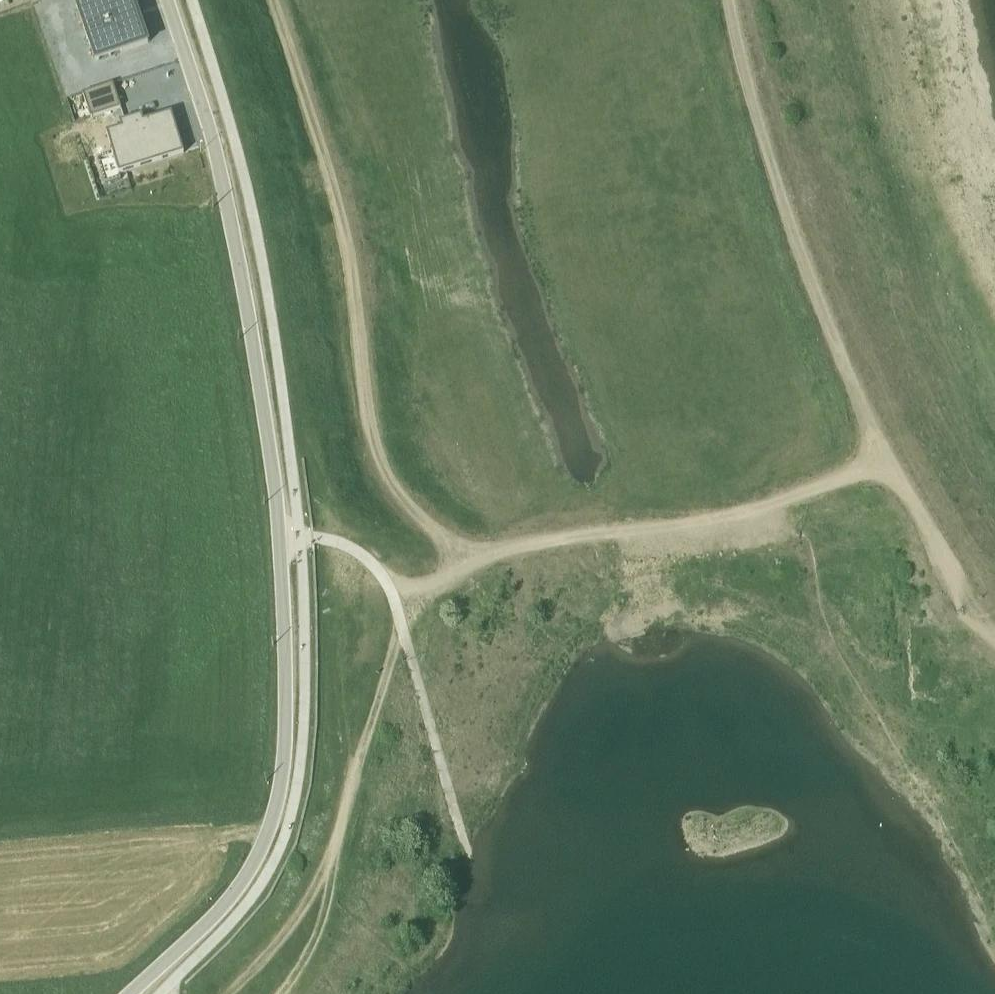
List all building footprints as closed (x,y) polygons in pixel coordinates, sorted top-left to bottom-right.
[(76,13),(74,0),(65,0),(35,5),(38,19),(76,13)] [(130,0),(118,0),(75,15),(94,70),(148,52),(130,0)] [(120,115),(112,92),(83,102),(91,125),(120,115)] [(132,142),(138,169),(167,162),(168,166),(176,164),(175,161),(187,159),(177,115),(141,123),(145,139),(132,142)]
